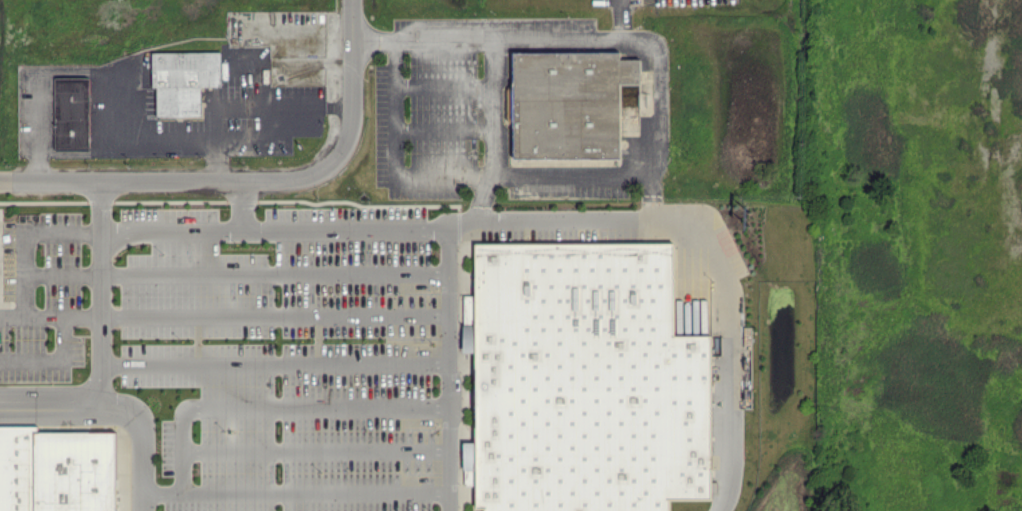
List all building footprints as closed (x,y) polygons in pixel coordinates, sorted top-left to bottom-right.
[(509,156),(617,156),(616,81),(636,81),(636,55),(616,55),(616,47),(509,47),(509,80),(503,86),(503,116),(509,123),(509,156)] [(200,116),(200,86),(220,86),(220,51),(151,52),(151,88),(155,87),(156,117),(200,116)] [(88,149),(87,77),(53,77),(53,149),(88,149)] [(665,495),(665,510),(481,510),(481,505),(473,505),(473,483),(460,483),(460,452),(460,437),(471,437),(471,348),(460,348),(460,336),(460,292),(472,292),(472,240),(671,240),(671,332),(685,332),(708,332),(708,495),(665,495)] [(115,432),(37,432),(37,426),(0,426),(0,510),(115,510),(115,432)]
